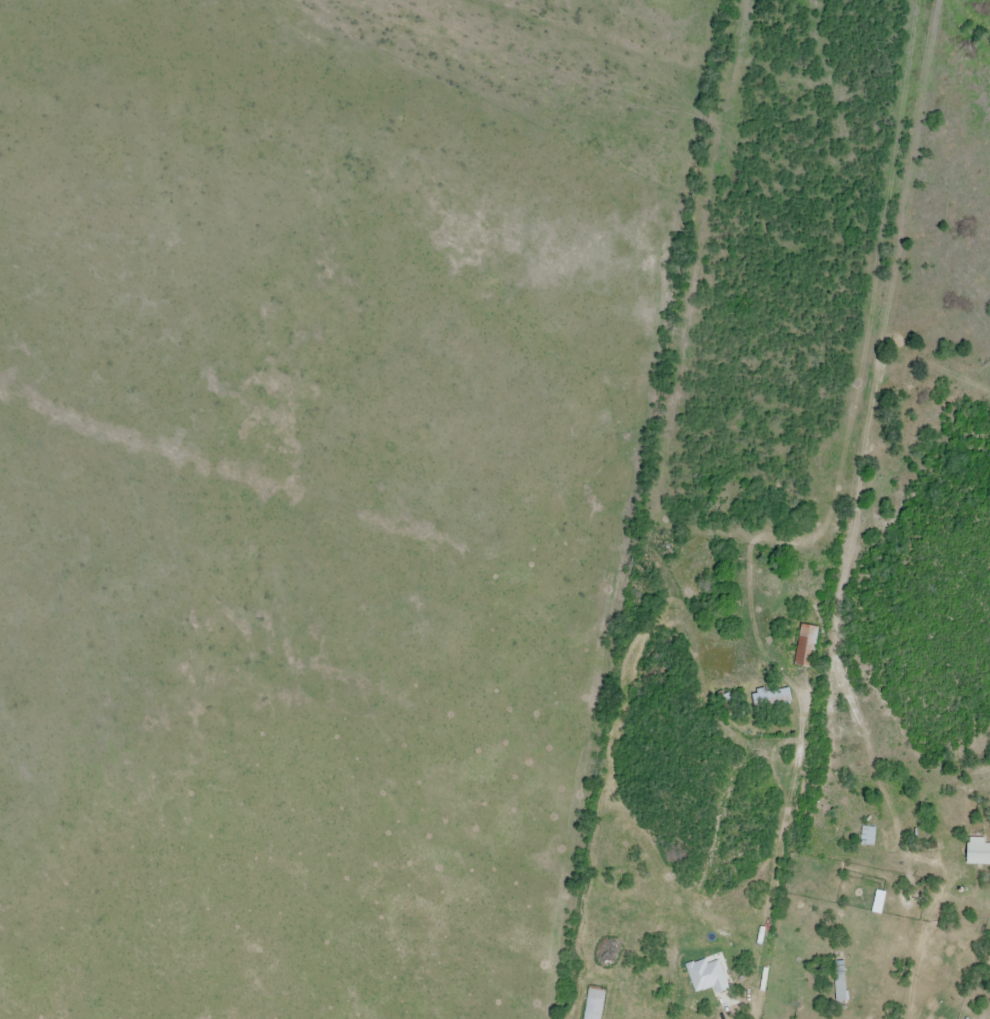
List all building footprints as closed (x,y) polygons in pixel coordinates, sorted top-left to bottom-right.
[(819,628),(801,625),(795,667),(813,669),(819,628)] [(755,710),(792,702),(789,686),(752,695),(755,710)] [(874,847),(874,828),(862,828),(862,847),(874,847)] [(984,844),(984,840),(968,840),(968,865),(989,866),(989,845),(984,844)] [(846,961),(833,961),(833,1004),(846,1004),(846,961)] [(588,988),(584,1018),(601,1018),(605,990),(588,988)]
